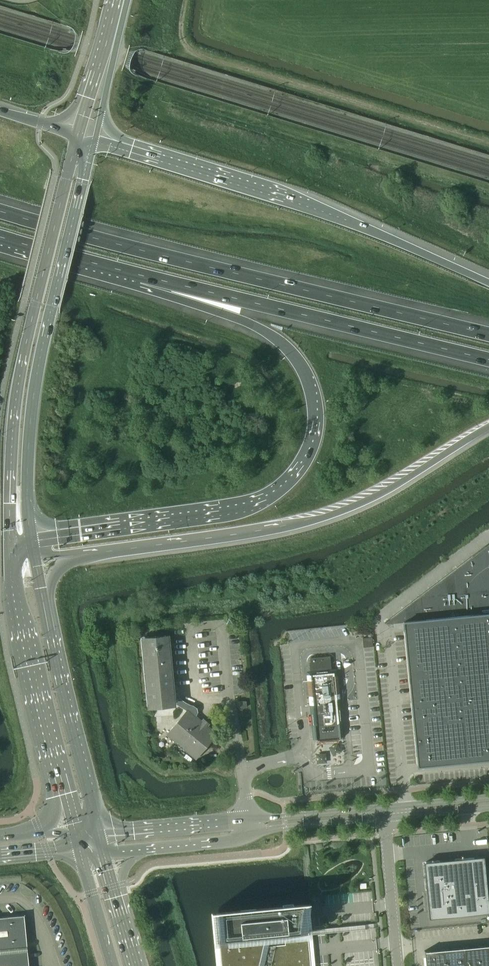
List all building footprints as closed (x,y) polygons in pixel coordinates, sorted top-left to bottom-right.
[(403,621),(403,625),(417,764),(488,757),(488,542),(384,622),(384,623),(403,621)] [(364,646),(374,646),(374,637),(364,637),(364,646)] [(171,692),(166,638),(144,640),(150,702),(175,700),(174,692),(171,692)] [(314,704),(316,727),(339,725),(334,672),(332,672),(330,656),(310,658),(311,663),(310,663),(311,674),(309,675),(309,679),(311,679),(313,696),(311,697),(312,705),(314,704)] [(201,721),(187,709),(171,729),(181,738),(177,743),(196,759),(217,733),(207,726),(209,723),(203,719),(201,721)] [(331,761),(331,763),(342,763),(342,755),(329,755),(329,750),(320,751),(321,762),(331,761)] [(426,862),(428,888),(426,888),(429,918),(488,912),(488,911),(484,856),(426,862)] [(265,938),(270,938),(284,936),(308,934),(307,930),(306,913),(304,899),(216,908),(221,965),(259,965),(263,946),(265,938)] [(24,915),(0,917),(0,965),(29,965),(24,915)] [(465,947),(466,965),(488,965),(488,945),(465,947)] [(465,947),(445,949),(446,965),(466,965),(465,947)] [(445,949),(425,951),(426,965),(446,965),(445,949)]
